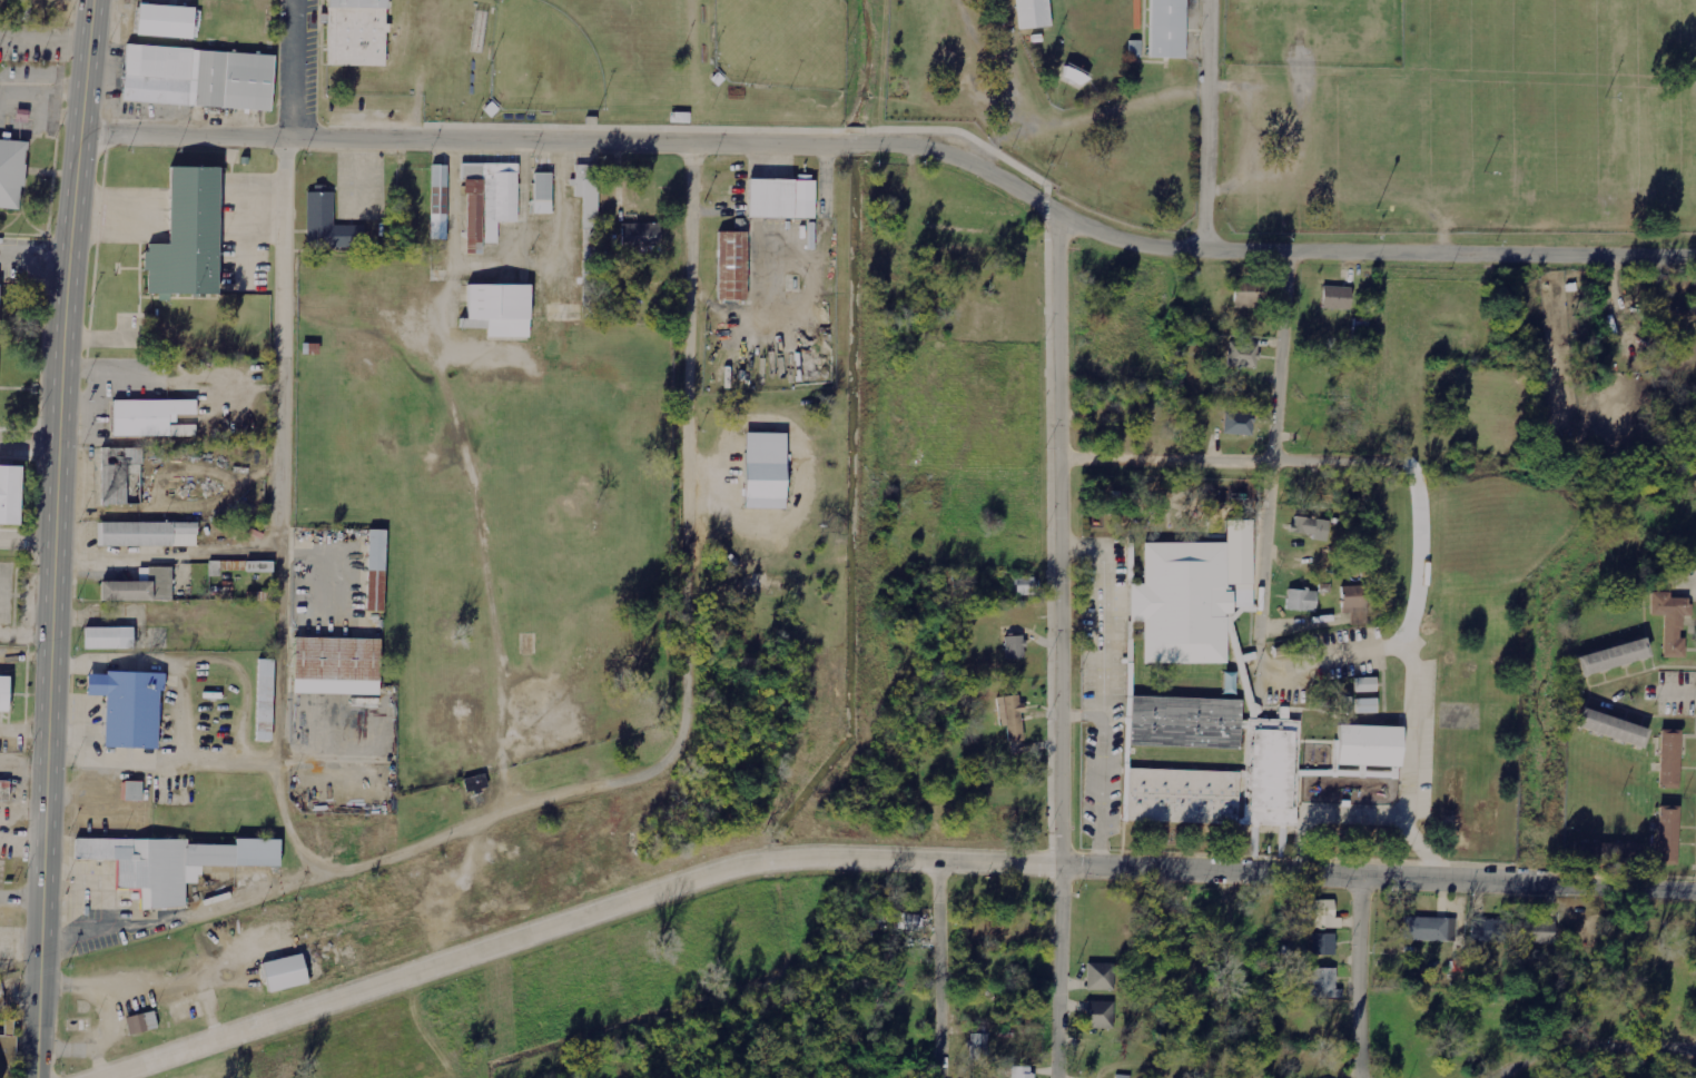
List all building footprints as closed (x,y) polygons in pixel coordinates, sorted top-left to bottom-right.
[(386,68),(387,0),(327,0),(326,67),(386,68)] [(1017,31),(1049,27),(1047,0),(1014,0),(1017,31)] [(1148,59),(1184,59),(1185,0),(1148,0),(1148,59)] [(194,40),(196,11),(138,6),(136,34),(194,40)] [(274,56),(125,47),(121,102),(270,111),(274,56)] [(20,214),(26,142),(0,141),(0,212),(20,214)] [(518,223),(519,164),(466,163),(465,246),(475,246),(475,255),(484,255),(484,243),(498,244),(499,222),(518,223)] [(431,240),(447,240),(448,165),(432,165),(431,240)] [(599,165),(576,165),(576,179),(573,179),(573,197),(584,198),(583,319),(599,319),(599,165)] [(218,295),(219,167),(168,167),(167,245),(144,245),(144,295),(218,295)] [(552,214),(552,174),(535,174),(535,214),(552,214)] [(814,179),(748,179),(748,220),(814,220),(814,179)] [(331,192),(305,192),(304,249),(361,249),(362,227),(331,227),(331,192)] [(660,223),(621,224),(622,252),(661,251),(660,223)] [(716,301),(746,301),(746,233),(716,233),(716,301)] [(1263,292),(1257,292),(1256,282),(1235,283),(1236,309),(1264,308),(1263,292)] [(529,339),(529,319),(539,319),(539,285),(466,285),(466,319),(458,319),(458,330),(486,330),(486,339),(529,339)] [(1351,287),(1323,286),(1323,309),(1351,310),(1351,287)] [(1259,342),(1229,342),(1229,367),(1258,368),(1259,342)] [(111,438),(168,438),(168,417),(196,417),(196,402),(111,402),(111,438)] [(1254,414),(1225,413),(1224,434),(1253,435),(1254,414)] [(744,509),(785,510),(787,434),(745,433),(744,509)] [(92,508),(125,508),(126,468),(140,468),(141,449),(92,449),(92,508)] [(0,468),(0,524),(22,525),(22,468),(0,468)] [(1312,541),(1327,542),(1329,521),(1294,517),(1292,534),(1312,536),(1312,541)] [(96,547),(195,547),(195,524),(96,524),(96,547)] [(384,531),(365,531),(364,612),(383,612),(384,531)] [(1224,665),(1223,614),(1232,614),(1232,591),(1224,591),(1224,544),(1140,544),(1140,576),(1126,576),(1127,623),(1141,623),(1141,666),(1224,665)] [(273,573),(273,562),(247,562),(246,572),(273,573)] [(137,568),(137,583),(100,583),(100,602),(169,602),(169,568),(137,568)] [(1014,577),(1015,596),(1036,595),(1035,577),(1014,577)] [(1367,586),(1342,587),(1343,612),(1351,612),(1351,625),(1368,625),(1367,586)] [(1316,612),(1317,591),(1288,589),(1287,611),(1316,612)] [(1253,590),(1236,590),(1236,611),(1253,611),(1253,590)] [(1663,616),(1662,659),(1683,659),(1684,617),(1689,617),(1689,596),(1649,595),(1649,616),(1663,616)] [(132,629),(83,629),(83,650),(132,650),(132,629)] [(1024,636),(1006,637),(1007,659),(1025,658),(1024,636)] [(294,639),(293,681),(378,681),(379,640),(294,639)] [(1580,676),(1650,661),(1646,641),(1576,656),(1580,676)] [(255,742),(270,742),(272,661),(256,661),(255,742)] [(105,696),(102,748),(157,750),(160,675),(88,672),(87,695),(105,696)] [(0,677),(0,712),(8,713),(9,678),(0,677)] [(1357,693),(1377,692),(1377,678),(1356,679),(1357,693)] [(998,697),(1001,728),(1007,727),(1009,741),(1025,740),(1021,707),(1020,707),(1019,695),(998,697)] [(1124,821),(1399,832),(1401,780),(1361,778),(1362,767),(1401,769),(1403,729),(1338,725),(1337,767),(1355,767),(1355,778),(1295,775),(1299,711),(1242,708),(1242,701),(1130,696),(1127,746),(1239,751),(1239,732),(1243,732),(1242,774),(1126,770),(1124,821)] [(1378,699),(1357,700),(1357,714),(1378,714),(1378,699)] [(1581,710),(1576,730),(1644,749),(1649,730),(1581,710)] [(1658,790),(1678,790),(1678,731),(1658,731),(1658,790)] [(489,791),(485,775),(465,780),(469,796),(489,791)] [(10,781),(0,781),(0,801),(9,801),(10,781)] [(143,783),(122,782),(121,801),(142,802),(143,783)] [(1677,808),(1657,807),(1656,867),(1677,867),(1677,808)] [(279,868),(279,840),(235,840),(235,842),(72,841),(72,861),(114,862),(114,891),(138,891),(138,910),(184,911),(184,884),(197,886),(198,868),(279,868)] [(1315,929),(1342,929),(1342,918),(1335,918),(1335,900),(1303,901),(1303,920),(1315,920),(1315,929)] [(898,930),(922,930),(922,916),(899,915),(898,930)] [(1456,942),(1456,918),(1404,917),(1403,941),(1456,942)] [(1473,920),(1472,943),(1507,944),(1508,921),(1473,920)] [(1513,943),(1558,944),(1559,922),(1514,921),(1513,943)] [(1335,934),(1313,935),(1313,956),(1336,956),(1335,934)] [(309,985),(303,955),(263,963),(269,993),(309,985)] [(1088,990),(1114,991),(1115,964),(1088,964),(1088,990)] [(1312,999),(1343,998),(1343,990),(1337,990),(1337,969),(1312,969),(1312,999)] [(1089,1029),(1114,1029),(1113,1003),(1088,1003),(1089,1029)] [(126,1038),(156,1030),(151,1012),(122,1020),(126,1038)] [(16,1039),(11,1039),(12,1022),(4,1022),(4,1037),(0,1037),(0,1077),(14,1077),(16,1039)] [(970,1063),(989,1063),(989,1035),(971,1034),(970,1063)] [(1012,1067),(1012,1077),(1034,1077),(1034,1068),(1012,1067)]
